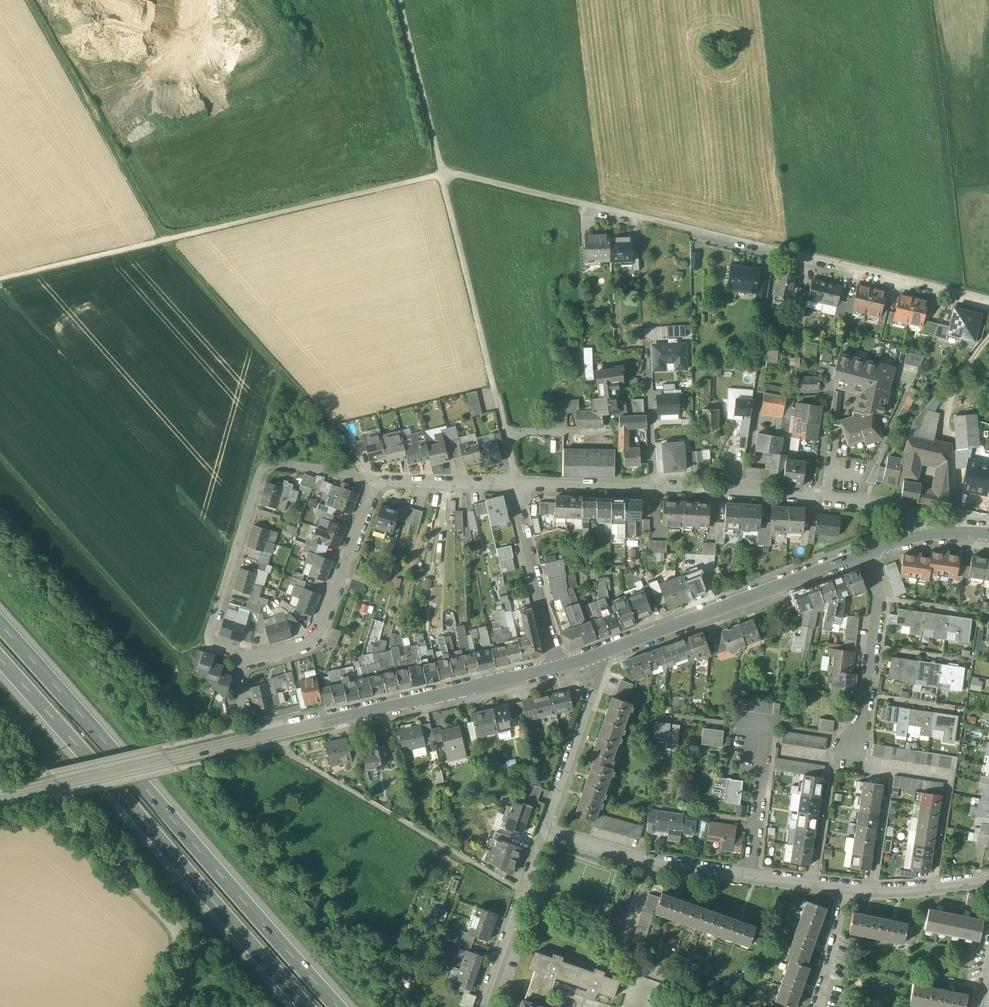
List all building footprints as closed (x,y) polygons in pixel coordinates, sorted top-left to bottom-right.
[(609,234),(586,235),(586,249),(587,258),(588,258),(598,258),(598,263),(610,262),(609,238),(609,234)] [(632,237),(609,238),(610,262),(611,264),(632,264),(633,264),(633,253),(632,237)] [(586,249),(580,249),(581,268),(588,268),(588,258),(587,258),(586,249)] [(692,251),(690,268),(698,269),(701,252),(692,251)] [(749,267),(748,269),(742,268),(741,266),(731,265),(728,289),(755,293),(756,293),(758,279),(759,269),(749,267)] [(796,276),(779,272),(774,295),(773,302),(782,305),(784,298),(790,299),(793,287),(796,276)] [(769,280),(758,279),(756,293),(755,293),(755,297),(767,298),(769,280)] [(827,283),(812,279),(807,300),(822,303),(827,283)] [(841,286),(827,283),(822,303),(836,306),(841,286)] [(872,288),(858,285),(855,299),(852,310),(853,311),(866,314),(872,288)] [(801,289),(793,287),(790,299),(789,302),(799,305),(801,289)] [(885,292),(872,288),(866,314),(879,317),(881,309),(885,292)] [(913,298),(900,295),(895,313),(894,320),(907,323),(913,298)] [(855,299),(847,298),(845,311),(852,313),(853,311),(852,310),(855,299)] [(927,301),(913,298),(907,323),(921,326),(927,301)] [(948,335),(961,338),(967,311),(954,308),(950,327),(948,335)] [(887,311),(881,309),(879,317),(878,321),(884,323),(887,311)] [(895,313),(890,311),(887,323),(893,325),(894,320),(895,313)] [(981,314),(967,311),(961,338),(975,341),(979,325),(981,314)] [(939,324),(925,320),(921,334),(933,336),(939,324)] [(948,335),(950,327),(939,324),(933,336),(946,341),(948,335)] [(979,325),(975,341),(980,343),(984,327),(979,325)] [(685,326),(668,326),(668,338),(686,337),(685,326)] [(685,345),(653,346),(654,370),(665,370),(665,362),(675,362),(675,369),(687,369),(685,345)] [(592,348),(584,348),(584,365),(585,367),(592,366),(592,348)] [(763,349),(763,361),(775,361),(774,348),(763,349)] [(924,356),(907,352),(904,364),(920,367),(924,356)] [(893,369),(839,354),(833,377),(836,378),(835,386),(853,390),(856,379),(862,380),(855,412),(864,414),(867,414),(872,412),(877,413),(877,416),(880,416),(881,414),(889,416),(899,390),(888,387),(893,369)] [(826,367),(827,361),(820,359),(819,366),(826,367)] [(616,369),(595,372),(597,386),(616,383),(618,383),(623,382),(622,373),(624,371),(623,368),(621,366),(618,367),(616,369)] [(833,377),(827,377),(825,390),(828,390),(834,391),(835,386),(836,378),(833,377)] [(817,379),(799,379),(799,390),(812,390),(812,392),(816,392),(817,379)] [(616,383),(597,386),(599,398),(617,396),(616,388),(616,383)] [(764,393),(779,396),(781,387),(765,384),(764,393)] [(834,391),(828,390),(826,401),(833,402),(833,397),(834,391)] [(477,391),(466,394),(471,417),(482,414),(477,391)] [(784,408),(786,397),(779,396),(764,393),(762,411),(780,414),(783,414),(784,408)] [(599,398),(591,399),(592,409),(592,411),(601,410),(602,414),(618,413),(619,412),(618,403),(617,396),(599,398)] [(664,397),(658,397),(659,414),(679,413),(678,396),(664,397)] [(795,398),(788,397),(785,405),(792,407),(795,398)] [(643,399),(632,400),(633,407),(643,407),(643,399)] [(753,400),(736,399),(734,415),(742,415),(742,417),(750,418),(753,400)] [(626,401),(619,402),(619,403),(618,403),(619,412),(618,413),(618,416),(628,415),(626,401)] [(821,407),(796,404),(795,416),(804,418),(804,423),(819,424),(821,407)] [(577,405),(554,406),(553,426),(577,427),(577,411),(577,405)] [(779,418),(790,420),(792,409),(784,408),(783,414),(780,414),(779,418)] [(592,409),(577,411),(577,427),(577,428),(602,427),(603,419),(602,414),(601,410),(592,411),(592,409)] [(713,410),(703,409),(703,419),(703,429),(718,429),(718,410),(713,410)] [(855,412),(853,412),(852,417),(852,419),(841,423),(841,426),(842,426),(848,445),(863,440),(864,439),(857,418),(864,415),(864,414),(855,412)] [(864,415),(857,418),(864,439),(863,440),(865,444),(881,439),(881,437),(879,430),(872,412),(867,414),(864,414),(864,415)] [(646,415),(621,417),(619,451),(624,451),(624,450),(628,450),(628,429),(647,428),(646,415)] [(819,424),(804,423),(804,418),(795,416),(792,438),(799,439),(817,441),(819,424)] [(750,418),(742,417),(740,433),(742,436),(748,435),(750,418)] [(773,435),(788,437),(790,420),(779,418),(776,418),(773,435)] [(976,421),(957,423),(959,440),(978,438),(976,421)] [(450,441),(447,428),(440,430),(441,433),(442,433),(445,443),(450,442),(450,441)] [(400,430),(389,433),(390,437),(382,439),(386,456),(386,457),(387,463),(407,459),(403,440),(400,430)] [(423,431),(410,435),(411,438),(403,440),(407,459),(408,464),(430,459),(426,442),(423,431)] [(441,433),(434,435),(435,440),(426,442),(430,459),(431,465),(449,461),(445,443),(442,433),(441,433)] [(500,433),(494,434),(496,442),(498,450),(504,449),(500,433)] [(773,435),(758,433),(755,451),(771,453),(773,435)] [(943,442),(909,434),(902,456),(921,460),(939,465),(943,442)] [(381,435),(364,439),(367,451),(369,460),(386,457),(386,456),(382,439),(381,435)] [(788,437),(773,435),(771,453),(773,453),(786,455),(788,437)] [(564,436),(553,436),(555,454),(563,477),(613,478),(614,457),(612,455),(605,454),(605,457),(596,457),(590,457),(581,457),(581,455),(564,454),(564,436)] [(799,439),(792,438),(790,451),(797,451),(799,439)] [(959,440),(956,441),(957,450),(973,448),(979,447),(978,438),(959,440)] [(364,439),(353,442),(361,452),(367,451),(364,439)] [(459,439),(450,441),(450,442),(454,455),(462,453),(460,446),(461,445),(459,439)] [(461,445),(460,446),(462,453),(464,464),(469,462),(469,464),(482,461),(478,446),(477,441),(461,445)] [(496,442),(478,446),(482,461),(483,466),(497,463),(500,458),(498,450),(496,442)] [(684,442),(663,443),(664,460),(665,472),(686,470),(684,453),(684,442)] [(952,456),(943,453),(944,443),(943,442),(939,465),(934,498),(932,505),(955,509),(952,456)] [(951,444),(944,443),(943,453),(952,456),(951,444)] [(590,457),(590,448),(581,449),(581,455),(581,457),(590,457)] [(970,460),(973,448),(957,450),(954,450),(955,468),(967,468),(970,460)] [(628,450),(624,450),(624,451),(624,466),(640,465),(639,449),(628,450)] [(709,450),(702,451),(703,461),(710,460),(709,450)] [(785,460),(786,455),(773,453),(771,470),(770,478),(783,479),(785,460)] [(921,460),(902,456),(901,460),(897,483),(903,484),(904,481),(904,477),(917,480),(921,460)] [(901,460),(888,457),(883,480),(897,483),(901,460)] [(805,462),(785,460),(783,479),(782,483),(802,486),(805,462)] [(988,481),(988,464),(970,460),(967,468),(963,490),(986,495),(988,481)] [(874,466),(867,482),(875,484),(879,468),(874,466)] [(770,478),(771,470),(743,467),(742,478),(770,482),(770,478)] [(316,478),(305,474),(301,485),(312,489),(312,488),(316,478)] [(324,480),(316,478),(312,488),(320,491),(323,482),(324,480)] [(294,485),(283,481),(281,487),(284,488),(280,498),(288,500),(289,501),(294,485)] [(921,484),(904,481),(903,484),(901,499),(926,504),(927,495),(928,494),(919,492),(921,484)] [(281,487),(267,482),(263,493),(280,498),(284,488),(281,487)] [(330,494),(333,486),(323,482),(320,491),(330,494)] [(342,487),(333,486),(330,494),(355,504),(359,493),(342,487)] [(280,498),(263,493),(260,504),(284,511),(288,500),(280,498)] [(355,504),(330,494),(326,505),(351,514),(355,504)] [(486,500),(486,502),(489,513),(491,525),(507,522),(509,521),(503,497),(486,500)] [(568,497),(556,497),(556,503),(555,514),(555,517),(567,517),(568,497)] [(583,498),(568,497),(567,517),(567,521),(576,521),(576,517),(582,518),(582,517),(583,498)] [(597,498),(583,498),(582,517),(596,517),(597,498)] [(611,498),(597,498),(596,517),(606,518),(611,518),(611,498)] [(625,499),(611,498),(611,518),(619,518),(624,518),(625,499)] [(641,499),(625,499),(624,518),(624,520),(625,520),(635,520),(641,520),(641,499)] [(684,502),(663,501),(662,525),(683,526),(684,502)] [(486,502),(474,504),(477,516),(489,513),(486,502)] [(549,502),(540,502),(539,514),(549,514),(549,502)] [(709,503),(684,502),(683,526),(708,527),(709,503)] [(399,509),(381,504),(373,527),(392,532),(397,519),(400,509),(399,509)] [(743,505),(726,504),(725,523),(724,533),(725,533),(732,533),(733,528),(742,529),(743,505)] [(760,506),(743,505),(742,529),(758,530),(759,530),(759,522),(760,506)] [(406,509),(400,507),(399,509),(400,509),(397,519),(402,521),(406,509)] [(789,508),(772,507),(771,523),(771,530),(771,531),(787,531),(787,529),(789,508)] [(804,508),(789,508),(787,529),(803,530),(804,508)] [(423,511),(415,509),(411,524),(419,526),(423,511)] [(280,516),(261,510),(259,515),(278,521),(280,516)] [(330,514),(319,510),(316,517),(322,519),(322,518),(327,520),(330,514)] [(463,511),(455,511),(455,529),(463,529),(463,511)] [(471,530),(478,529),(474,511),(468,512),(471,530)] [(838,535),(840,519),(818,516),(816,527),(816,532),(838,535)] [(327,520),(322,518),(322,519),(318,529),(342,538),(346,527),(327,520)] [(635,520),(625,520),(625,538),(635,538),(635,520)] [(507,522),(491,525),(493,531),(508,528),(507,522)] [(725,523),(717,522),(716,543),(724,544),(725,533),(724,533),(725,523)] [(765,523),(759,522),(759,530),(758,530),(757,545),(764,546),(765,523)] [(271,531),(253,525),(250,536),(267,541),(271,531)] [(816,532),(816,527),(810,526),(809,532),(808,544),(814,544),(816,532)] [(318,529),(318,528),(313,540),(313,541),(319,543),(322,544),(323,542),(338,548),(342,538),(318,529)] [(271,531),(267,541),(275,543),(278,533),(271,531)] [(809,532),(801,532),(800,546),(807,546),(808,544),(809,532)] [(267,541),(250,536),(247,546),(264,551),(267,541)] [(313,540),(308,538),(306,543),(317,548),(319,543),(313,541),(313,540)] [(667,541),(649,540),(649,552),(667,553),(667,541)] [(274,543),(267,541),(264,551),(271,554),(274,543)] [(317,548),(306,543),(303,550),(310,553),(310,552),(315,554),(317,548)] [(716,543),(704,543),(703,555),(715,555),(716,543)] [(511,546),(497,549),(499,561),(513,558),(514,558),(511,546)] [(915,553),(914,556),(904,554),(900,576),(928,580),(929,574),(955,578),(956,578),(958,564),(959,556),(948,554),(949,552),(943,551),(942,554),(931,552),(931,558),(920,556),(921,554),(915,553)] [(315,554),(310,552),(310,553),(306,562),(313,565),(317,555),(315,554)] [(270,557),(259,554),(257,561),(267,565),(270,557)] [(333,561),(317,555),(313,565),(329,571),(333,561)] [(988,559),(972,556),(970,566),(969,576),(985,578),(988,559)] [(513,558),(499,561),(502,573),(515,569),(513,558)] [(563,559),(545,563),(549,579),(566,576),(563,559)] [(900,576),(895,562),(885,566),(896,596),(906,592),(900,576)] [(964,565),(958,564),(956,578),(955,578),(955,580),(962,581),(962,577),(964,565)] [(329,571),(313,565),(309,575),(326,582),(329,571)] [(257,573),(240,568),(237,579),(254,584),(257,573)] [(368,574),(356,569),(353,579),(364,583),(368,574)] [(702,569),(699,570),(704,585),(707,583),(702,569)] [(707,592),(704,585),(699,570),(675,579),(676,582),(683,601),(707,592)] [(859,570),(844,575),(850,593),(865,588),(859,570)] [(305,575),(294,571),(292,576),(302,580),(305,575)] [(500,574),(492,577),(496,588),(504,585),(500,574)] [(844,575),(831,580),(837,598),(842,596),(850,593),(844,575)] [(302,580),(292,576),(289,583),(296,586),(296,585),(301,587),(304,581),(302,580)] [(566,576),(549,579),(550,586),(567,582),(566,576)] [(254,584),(237,579),(234,589),(250,595),(254,584)] [(365,584),(353,579),(349,588),(362,593),(365,584)] [(831,580),(817,585),(824,603),(830,601),(837,598),(831,580)] [(567,582),(550,586),(554,601),(560,598),(560,599),(569,596),(567,590),(568,590),(567,582)] [(676,582),(665,586),(664,583),(659,585),(661,592),(665,603),(667,607),(683,601),(676,582)] [(653,595),(649,584),(641,587),(643,591),(644,591),(649,604),(656,601),(653,595)] [(301,587),(296,585),(296,586),(292,596),(300,599),(317,605),(321,594),(301,587)] [(817,585),(805,590),(812,607),(824,603),(817,585)] [(584,619),(572,587),(568,589),(569,590),(568,590),(567,590),(569,596),(572,605),(571,605),(579,626),(583,624),(582,620),(584,619)] [(504,602),(505,609),(509,608),(506,589),(497,590),(499,602),(504,602)] [(805,590),(792,594),(799,612),(808,609),(812,607),(805,590)] [(643,591),(626,597),(626,598),(635,620),(652,614),(649,604),(644,591),(643,591)] [(661,592),(653,595),(656,601),(658,606),(665,603),(661,592)] [(569,596),(560,599),(563,608),(571,605),(572,605),(569,596)] [(842,596),(837,598),(834,616),(838,617),(841,617),(844,603),(844,602),(842,602),(842,596)] [(605,598),(598,600),(604,616),(608,615),(607,612),(610,611),(605,598)] [(626,598),(613,602),(617,612),(623,629),(636,624),(635,620),(626,598)] [(837,598),(830,601),(831,603),(829,604),(826,614),(834,616),(837,598)] [(317,605),(300,599),(296,609),(313,615),(317,605)] [(293,607),(283,600),(278,605),(288,612),(293,607)] [(593,602),(590,603),(595,615),(599,618),(604,616),(598,600),(593,602)] [(262,606),(248,601),(246,608),(260,613),(262,606)] [(824,603),(812,607),(808,627),(812,628),(814,628),(817,611),(822,612),(824,603)] [(571,605),(563,608),(570,625),(572,624),(574,627),(579,626),(571,605)] [(808,609),(807,613),(804,614),(802,626),(808,627),(812,607),(808,609)] [(238,612),(228,608),(225,618),(235,621),(237,615),(238,615),(238,612)] [(235,621),(230,638),(241,642),(248,618),(247,618),(249,611),(240,608),(238,612),(238,615),(237,615),(235,621)] [(531,608),(520,611),(522,620),(533,617),(531,608)] [(924,612),(898,608),(897,615),(896,624),(910,626),(909,634),(921,636),(922,628),(924,612)] [(508,627),(504,609),(497,611),(501,627),(501,629),(508,627)] [(288,612),(285,615),(287,621),(288,623),(288,622),(289,622),(293,626),(298,622),(291,615),(288,612)] [(608,615),(604,616),(610,634),(623,629),(617,612),(608,615)] [(948,616),(924,612),(922,628),(933,630),(932,638),(945,640),(946,632),(948,616)] [(256,631),(266,628),(265,627),(263,620),(264,620),(262,614),(259,615),(257,623),(256,631)] [(834,616),(826,614),(823,629),(830,631),(832,624),(834,616)] [(897,615),(889,614),(887,626),(896,627),(896,624),(897,615)] [(285,615),(274,616),(274,618),(276,624),(281,641),(292,638),(291,633),(290,633),(290,630),(288,622),(288,623),(287,621),(285,615)] [(599,618),(590,621),(597,639),(610,634),(604,616),(599,618)] [(859,617),(848,616),(844,645),(856,646),(859,617)] [(972,619),(948,616),(946,632),(957,633),(956,641),(968,643),(972,619)] [(533,617),(522,620),(526,636),(518,638),(519,642),(523,660),(540,656),(542,653),(533,617)] [(847,618),(841,617),(838,617),(837,624),(846,626),(847,618)] [(235,621),(225,618),(219,635),(230,638),(235,621)] [(276,624),(274,618),(264,620),(263,620),(265,627),(276,624)] [(753,619),(738,625),(745,644),(760,639),(753,619)] [(373,620),(369,631),(377,633),(380,622),(373,620)] [(583,624),(579,626),(585,643),(597,639),(590,621),(583,624)] [(276,624),(265,627),(266,628),(270,644),(281,641),(276,624)] [(456,627),(462,655),(470,653),(463,625),(456,627)] [(734,626),(733,629),(728,631),(725,629),(723,630),(722,633),(723,638),(728,650),(732,653),(736,651),(738,647),(745,645),(745,644),(738,625),(734,626)] [(574,627),(560,632),(565,646),(565,647),(570,649),(585,643),(579,626),(574,627)] [(800,637),(794,636),(793,647),(804,649),(808,627),(802,626),(801,630),(802,630),(800,637)] [(501,627),(494,628),(497,643),(500,644),(500,646),(505,645),(501,629),(501,627)] [(508,627),(501,629),(505,645),(510,644),(510,642),(511,639),(508,627)] [(342,631),(334,628),(330,637),(339,640),(342,631)] [(480,628),(470,630),(472,639),(482,637),(481,634),(480,628)] [(488,632),(481,634),(482,637),(483,642),(482,642),(484,650),(492,648),(488,632)] [(702,632),(688,637),(694,654),(709,649),(702,632)] [(450,636),(444,637),(446,644),(446,647),(452,645),(450,636)] [(339,640),(330,637),(326,643),(337,646),(339,640)] [(688,637),(674,642),(681,662),(695,657),(694,654),(688,637)] [(723,638),(712,642),(717,654),(728,650),(723,638)] [(510,644),(505,645),(509,663),(523,660),(519,642),(510,644)] [(674,642),(660,648),(665,663),(667,667),(681,662),(674,642)] [(446,644),(440,645),(444,659),(449,658),(448,654),(446,647),(446,644)] [(407,646),(404,647),(407,661),(409,668),(414,666),(413,664),(415,662),(411,645),(407,646)] [(425,645),(418,647),(422,665),(427,663),(427,661),(428,661),(425,645)] [(500,646),(492,648),(496,667),(509,663),(505,645),(500,646)] [(398,646),(390,648),(390,650),(396,671),(402,669),(401,666),(402,665),(401,662),(398,646)] [(484,650),(475,652),(479,670),(496,667),(492,648),(484,650)] [(660,648),(646,653),(651,668),(655,667),(665,663),(660,648)] [(709,649),(694,654),(695,657),(696,660),(711,654),(709,649)] [(842,651),(830,649),(830,650),(827,671),(834,672),(851,674),(851,673),(854,652),(842,651)] [(215,655),(197,650),(193,663),(207,679),(212,662),(213,662),(215,655)] [(384,670),(385,673),(396,671),(390,650),(383,652),(386,663),(387,669),(384,670)] [(383,652),(377,653),(379,660),(380,664),(386,663),(383,652)] [(470,653),(463,655),(467,673),(479,670),(475,652),(470,653)] [(646,653),(626,660),(633,679),(653,671),(651,668),(646,653)] [(449,658),(453,676),(467,673),(463,655),(462,655),(449,658)] [(917,661),(891,657),(889,674),(904,676),(903,683),(914,684),(915,677),(917,661)] [(444,659),(436,661),(440,680),(453,676),(449,658),(444,659)] [(366,666),(369,677),(382,674),(380,664),(379,660),(374,661),(375,663),(366,665),(366,666)] [(407,661),(401,662),(402,665),(401,666),(402,669),(409,668),(407,661)] [(427,663),(422,665),(427,683),(440,680),(436,661),(427,663)] [(941,664),(917,661),(915,677),(927,678),(926,686),(938,688),(939,680),(941,664)] [(213,662),(212,662),(207,679),(216,689),(221,672),(222,672),(224,665),(213,662)] [(965,667),(941,664),(939,680),(951,681),(950,689),(961,691),(965,667)] [(414,666),(409,668),(413,686),(427,683),(422,665),(414,666)] [(366,666),(361,667),(364,678),(369,677),(366,666)] [(352,667),(340,669),(343,683),(356,680),(352,667)] [(361,667),(353,668),(356,680),(364,678),(361,667)] [(402,669),(396,671),(400,689),(413,686),(409,668),(402,669)] [(340,669),(333,670),(328,672),(331,686),(343,683),(340,669)] [(306,680),(301,681),(306,704),(322,701),(319,688),(317,680),(315,671),(305,673),(306,680)] [(385,673),(382,674),(387,692),(400,689),(396,671),(385,673)] [(222,672),(221,672),(216,689),(225,699),(232,679),(231,675),(222,672)] [(292,672),(284,674),(288,691),(296,689),(292,672)] [(851,674),(834,672),(831,694),(853,696),(855,674),(851,673),(851,674)] [(382,674),(369,677),(373,695),(387,692),(382,674)] [(279,676),(267,681),(268,684),(275,682),(276,689),(283,687),(279,676)] [(364,678),(356,680),(360,698),(373,695),(369,677),(364,678)] [(969,689),(980,690),(982,679),(970,677),(969,689)] [(324,678),(317,680),(319,688),(326,687),(324,678)] [(356,680),(343,683),(348,701),(360,698),(356,680)] [(633,685),(622,681),(617,692),(629,696),(633,685)] [(275,682),(268,684),(270,695),(277,693),(276,689),(275,682)] [(343,683),(331,686),(335,704),(348,701),(343,683)] [(268,684),(251,688),(253,699),(270,695),(268,684)] [(326,687),(319,688),(322,701),(323,707),(335,704),(331,686),(326,687)] [(578,689),(569,691),(572,703),(581,701),(578,689)] [(569,691),(552,695),(555,710),(565,707),(566,710),(573,709),(572,703),(569,691)] [(629,696),(617,692),(615,698),(627,702),(629,696)] [(270,695),(253,699),(256,709),(280,704),(280,703),(277,693),(270,695)] [(552,695),(522,702),(525,716),(526,720),(556,713),(555,710),(552,695)] [(615,698),(613,697),(601,729),(621,736),(632,704),(627,702),(615,698)] [(751,700),(739,698),(737,710),(749,711),(751,700)] [(525,716),(522,702),(516,703),(516,704),(519,717),(525,716)] [(516,704),(509,705),(512,719),(519,717),(516,704)] [(300,705),(277,710),(278,716),(301,711),(300,705)] [(509,705),(493,709),(498,732),(510,730),(514,729),(512,719),(509,705)] [(910,709),(887,706),(884,722),(897,723),(896,731),(901,732),(901,733),(907,734),(908,725),(910,709)] [(493,709),(472,714),(477,737),(498,732),(493,709)] [(934,712),(910,709),(908,725),(921,727),(920,734),(931,736),(932,728),(934,712)] [(958,715),(934,712),(932,728),(945,730),(944,738),(948,739),(954,740),(958,715)] [(819,730),(832,733),(834,721),(821,719),(819,730)] [(680,725),(656,722),(654,738),(663,739),(663,742),(665,742),(665,747),(677,749),(680,725)] [(430,723),(421,725),(425,745),(435,743),(435,742),(432,730),(430,723)] [(421,725),(398,730),(403,751),(425,745),(421,725)] [(440,728),(432,730),(435,742),(443,740),(441,732),(440,728)] [(723,731),(703,728),(701,743),(721,746),(723,731)] [(441,732),(443,740),(446,757),(455,755),(456,759),(467,756),(460,729),(453,730),(452,729),(441,732)] [(601,729),(590,760),(594,762),(609,767),(621,736),(601,729)] [(510,730),(498,732),(500,740),(512,737),(510,730)] [(802,734),(784,731),(783,735),(782,743),(800,746),(802,734)] [(827,738),(802,734),(800,746),(826,750),(827,738)] [(347,739),(338,741),(338,742),(325,745),(330,766),(352,761),(351,756),(348,742),(347,739)] [(360,739),(354,741),(357,755),(358,758),(364,757),(362,751),(363,751),(360,739)] [(354,741),(348,742),(351,756),(357,755),(354,741)] [(880,745),(874,744),(872,756),(878,757),(880,745)] [(363,751),(362,751),(364,757),(367,770),(376,767),(376,765),(391,762),(388,749),(385,750),(384,745),(363,751)] [(945,755),(892,747),(890,759),(943,767),(945,755)] [(958,757),(951,756),(949,768),(956,769),(958,757)] [(801,762),(774,758),(773,770),(799,774),(801,762)] [(609,767),(594,762),(583,793),(602,800),(613,769),(609,767)] [(813,764),(801,762),(799,774),(804,775),(811,776),(813,764)] [(825,766),(813,764),(811,776),(823,778),(825,766)] [(811,776),(804,775),(801,795),(820,798),(823,778),(811,776)] [(943,783),(896,775),(894,787),(922,792),(942,795),(943,783)] [(981,775),(980,782),(988,783),(988,776),(981,775)] [(743,780),(714,777),(712,793),(728,795),(727,803),(740,804),(743,780)] [(883,785),(863,782),(861,797),(881,800),(883,785)] [(980,782),(978,788),(988,790),(988,783),(980,782)] [(535,785),(528,787),(524,796),(537,801),(542,788),(535,785)] [(942,795),(922,792),(920,805),(940,808),(942,795)] [(602,800),(583,793),(575,814),(594,821),(595,821),(597,814),(602,800)] [(820,798),(801,795),(798,812),(818,815),(820,798)] [(881,800),(861,797),(859,811),(879,814),(881,800)] [(988,800),(977,798),(976,805),(970,803),(968,813),(988,817),(988,801),(988,800)] [(522,804),(514,801),(512,807),(508,806),(502,822),(506,823),(504,828),(513,831),(514,829),(522,832),(523,829),(527,831),(532,815),(529,813),(531,806),(522,802),(522,804)] [(940,808),(920,805),(918,818),(938,821),(940,808)] [(657,812),(648,810),(647,833),(655,834),(656,828),(655,828),(657,812)] [(879,814),(859,811),(857,825),(877,828),(879,814)] [(683,815),(657,812),(655,828),(656,828),(655,834),(668,836),(667,840),(680,841),(681,831),(683,821),(683,815)] [(818,815),(798,812),(795,828),(815,831),(818,815)] [(643,827),(604,816),(597,814),(595,821),(594,821),(593,825),(640,839),(643,827)] [(977,816),(976,822),(983,824),(983,823),(988,824),(988,819),(988,818),(977,816)] [(938,821),(918,818),(916,830),(936,833),(938,821)] [(695,822),(683,821),(681,831),(694,833),(695,822)] [(736,827),(709,823),(707,839),(722,841),(721,849),(733,850),(734,839),(736,827)] [(877,828),(857,825),(855,838),(874,841),(877,828)] [(815,831),(795,828),(793,845),(813,848),(815,831)] [(936,833),(916,830),(914,843),(934,846),(936,833)] [(511,837),(496,832),(493,839),(494,839),(496,839),(496,838),(509,843),(511,837)] [(509,843),(496,838),(496,839),(494,839),(492,844),(491,844),(491,845),(494,846),(492,850),(517,858),(521,847),(509,843)] [(874,841),(855,838),(853,852),(872,855),(874,841)] [(742,840),(734,839),(733,850),(740,852),(742,840)] [(934,846),(914,843),(912,856),(932,859),(934,846)] [(813,848),(793,845),(790,862),(810,865),(813,848)] [(517,858),(492,850),(488,861),(497,867),(508,873),(511,875),(517,858)] [(872,855),(853,852),(850,867),(870,870),(872,855)] [(932,859),(912,856),(910,869),(930,872),(932,859)] [(508,873),(497,867),(494,872),(505,878),(508,873)] [(916,872),(899,870),(899,875),(916,878),(916,872)] [(605,932),(617,936),(634,886),(622,882),(605,932)] [(693,904),(662,893),(660,898),(656,909),(655,912),(686,923),(693,904)] [(660,898),(649,894),(645,906),(656,909),(660,898)] [(826,907),(806,900),(801,917),(820,924),(826,907)] [(725,915),(693,904),(686,923),(718,934),(725,915)] [(656,909),(645,906),(631,945),(642,949),(655,912),(656,909)] [(497,913),(478,907),(475,915),(477,916),(473,926),(471,926),(468,932),(468,933),(475,936),(488,940),(497,913)] [(982,920),(929,909),(925,929),(978,940),(982,920)] [(880,918),(853,912),(849,932),(876,938),(880,918)] [(756,926),(725,915),(718,934),(749,945),(756,926)] [(820,924),(801,917),(786,958),(790,960),(806,965),(820,924)] [(907,923),(880,918),(876,938),(903,943),(907,923)] [(475,936),(468,933),(468,932),(462,930),(459,936),(474,941),(475,936)] [(471,948),(474,941),(459,936),(456,943),(471,948)] [(483,955),(467,950),(460,968),(476,974),(483,955)] [(594,972),(562,960),(563,957),(553,953),(552,957),(536,951),(530,968),(535,970),(546,974),(545,977),(555,980),(556,977),(588,988),(587,991),(596,995),(597,992),(613,997),(619,981),(603,975),(605,971),(595,968),(594,972)] [(790,960),(776,1000),(787,1004),(794,1006),(795,1006),(809,966),(806,965),(790,960)] [(476,974),(460,968),(455,984),(470,989),(476,974)] [(535,970),(524,1000),(542,1006),(544,1006),(546,1006),(555,980),(545,977),(546,974),(535,970)] [(913,984),(909,1003),(926,1006),(965,1006),(967,995),(913,984)] [(476,996),(465,992),(461,1003),(472,1006),(476,996)]
